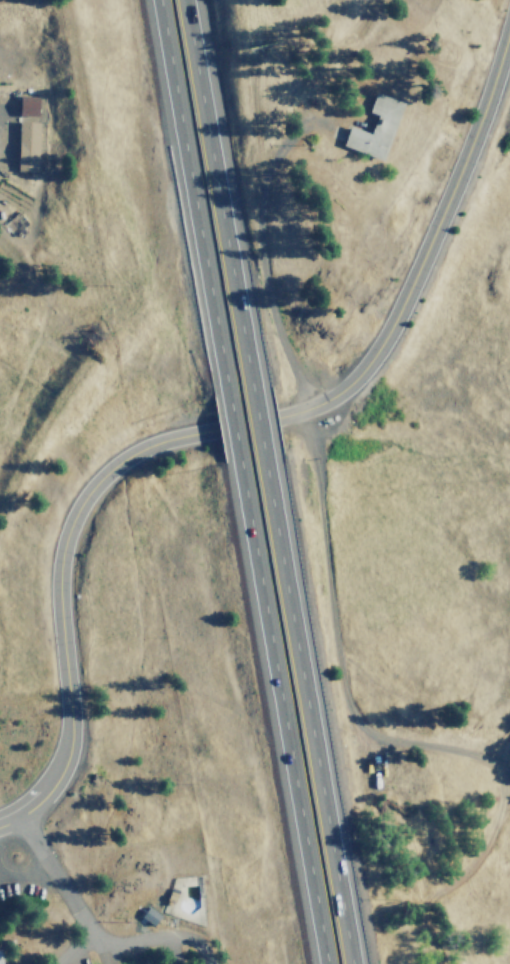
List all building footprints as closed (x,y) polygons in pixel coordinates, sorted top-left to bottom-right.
[(382,160),(402,102),(374,92),(368,112),(376,115),(370,133),(348,126),(341,147),(382,160)] [(37,116),(38,96),(19,96),(19,115),(37,116)] [(38,122),(18,121),(16,172),(36,172),(38,122)] [(160,916),(148,907),(141,917),(152,926),(160,916)]
